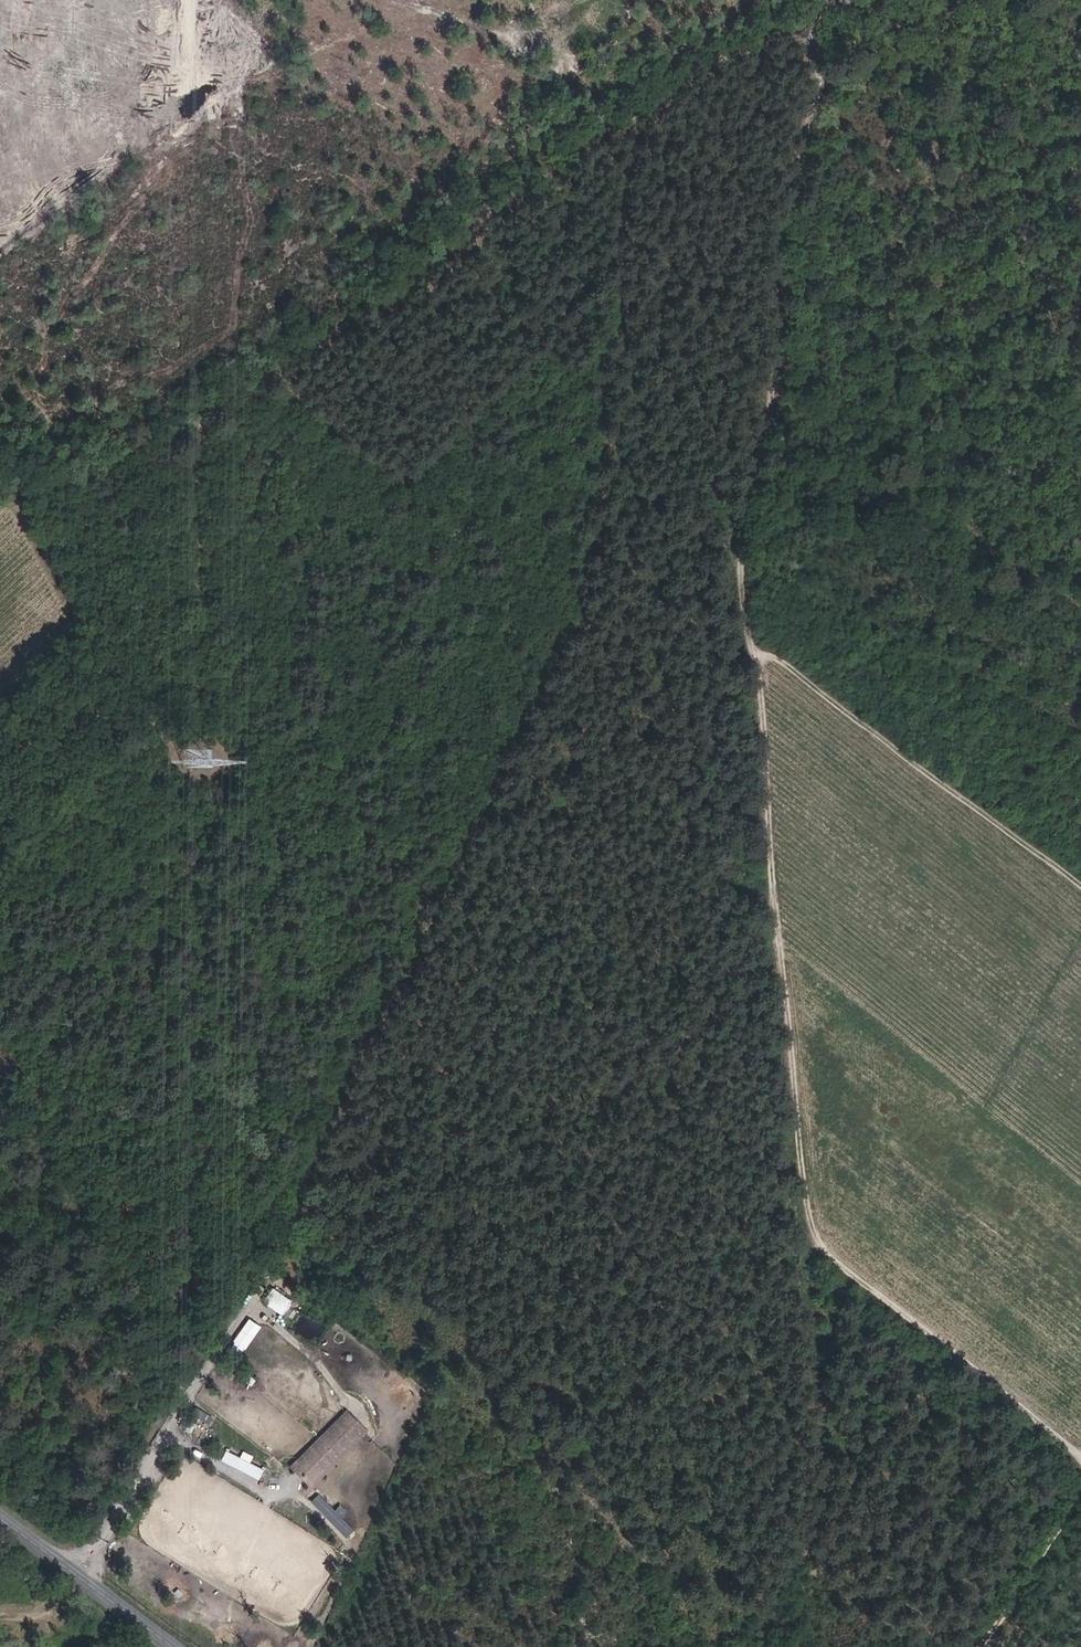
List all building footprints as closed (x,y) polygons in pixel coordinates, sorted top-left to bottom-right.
[(212,768),(211,750),(182,749),(183,767),(212,768)] [(269,1287),(261,1302),(288,1317),(296,1302),(269,1287)] [(246,1317),(230,1349),(244,1356),(260,1324),(246,1317)] [(190,1431),(199,1418),(209,1424),(214,1417),(195,1405),(182,1426),(190,1431)] [(347,1415),(292,1469),(310,1487),(365,1433),(347,1415)] [(222,1460),(259,1479),(263,1472),(226,1453),(222,1460)] [(344,1538),(353,1530),(320,1491),(311,1499),(344,1538)]
